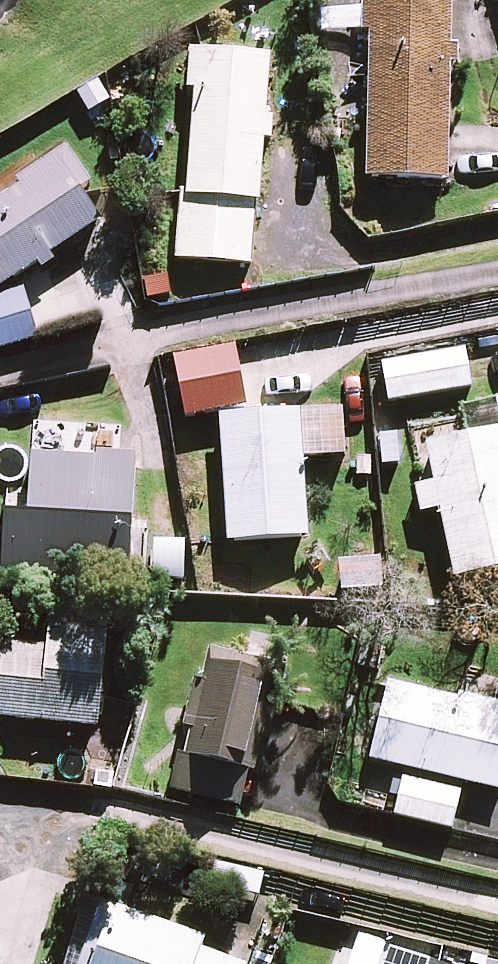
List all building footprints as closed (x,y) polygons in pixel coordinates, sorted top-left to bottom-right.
[(372,188),(454,191),(457,78),(464,78),(464,58),(458,58),(459,7),(371,4),(370,44),(376,44),(372,188)] [(273,125),(277,68),(196,62),(193,103),(200,103),(193,202),(185,201),(180,269),(258,275),(262,215),(266,215),(271,154),(277,154),(279,125),(273,125)] [(107,233),(87,203),(97,197),(74,162),(24,196),(27,201),(0,219),(0,305),(43,276),(47,282),(61,273),(57,267),(107,233)] [(44,348),(30,301),(0,309),(0,360),(44,348)] [(251,416),(240,358),(181,369),(192,428),(251,416)] [(396,410),(479,396),(473,358),(390,372),(396,410)] [(235,555),(314,549),(305,424),(226,429),(235,555)] [(431,455),(440,496),(423,500),(429,528),(446,524),(460,591),(497,583),(497,442),(431,455)] [(33,542),(137,549),(142,467),(103,464),(103,471),(38,467),(33,542)] [(104,740),(114,646),(53,639),(51,660),(0,654),(0,729),(104,740)] [(268,784),(290,681),(216,665),(209,695),(202,693),(192,741),(199,743),(195,761),(186,759),(178,798),(248,813),(255,781),(268,784)] [(497,801),(497,712),(465,704),(463,710),(394,694),(375,772),(497,801)] [(409,790),(401,824),(458,838),(466,804),(409,790)] [(208,961),(212,950),(109,913),(90,963),(207,963),(208,961)] [(363,952),(359,963),(400,963),(363,952)]
